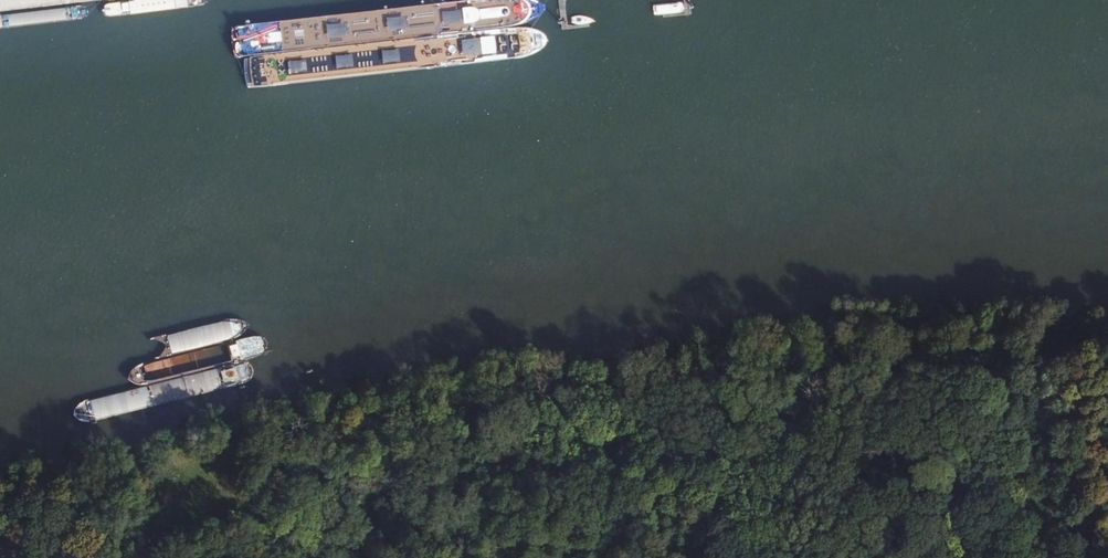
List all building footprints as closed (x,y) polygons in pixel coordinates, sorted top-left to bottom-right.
[(84,17),(85,16),(87,14),(88,12),(88,10),(87,8),(86,5),(84,4),(82,3),(78,4),(0,13),(0,26),(84,17)] [(1026,335),(1026,324),(1013,324),(1014,335),(1026,335)]
